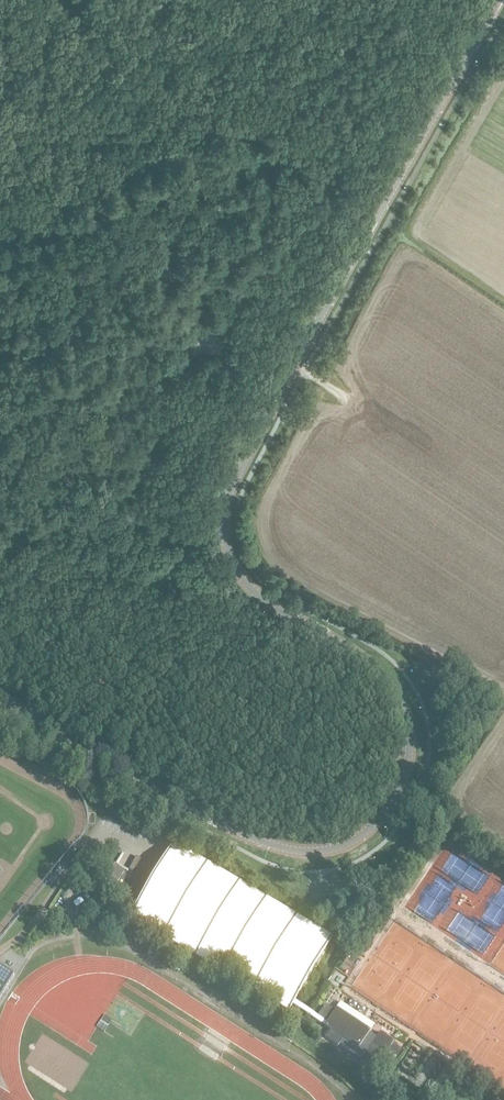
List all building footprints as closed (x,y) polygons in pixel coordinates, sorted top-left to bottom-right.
[(129,918),(288,1012),(333,937),(173,843),(129,918)] [(86,892),(105,903),(123,872),(104,861),(86,892)] [(13,974),(0,965),(0,995),(13,974)] [(325,1005),(318,1016),(327,1022),(324,1027),(329,1031),(328,1033),(326,1032),(323,1036),(325,1037),(324,1038),(338,1047),(339,1044),(362,1059),(372,1065),(376,1058),(380,1061),(392,1068),(403,1051),(392,1044),(393,1042),(379,1033),(376,1038),(368,1033),(370,1031),(352,1020),(335,1009),(334,1011),(325,1005)] [(393,1084),(403,1091),(406,1087),(396,1080),(393,1084)]
